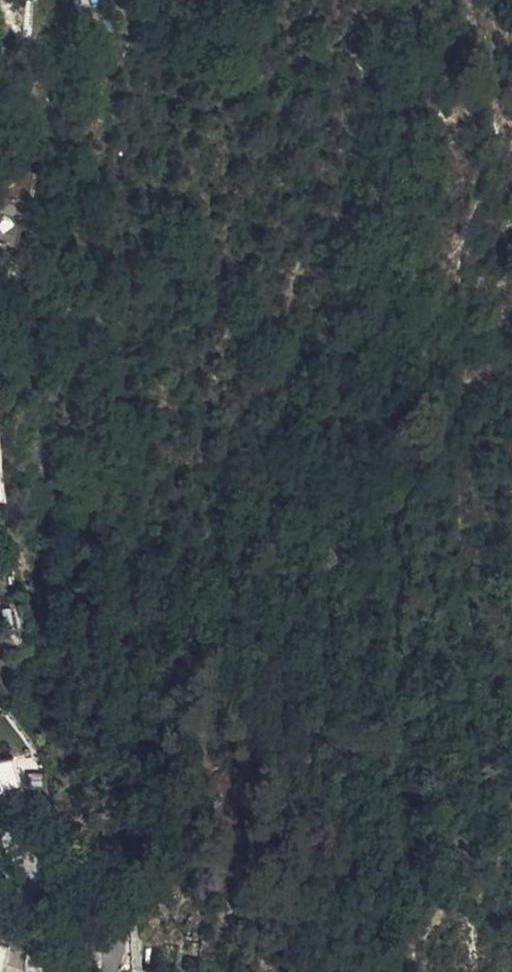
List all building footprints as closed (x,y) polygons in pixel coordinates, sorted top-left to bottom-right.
[(0,164),(0,241),(8,244),(19,215),(24,217),(38,178),(0,164)]
